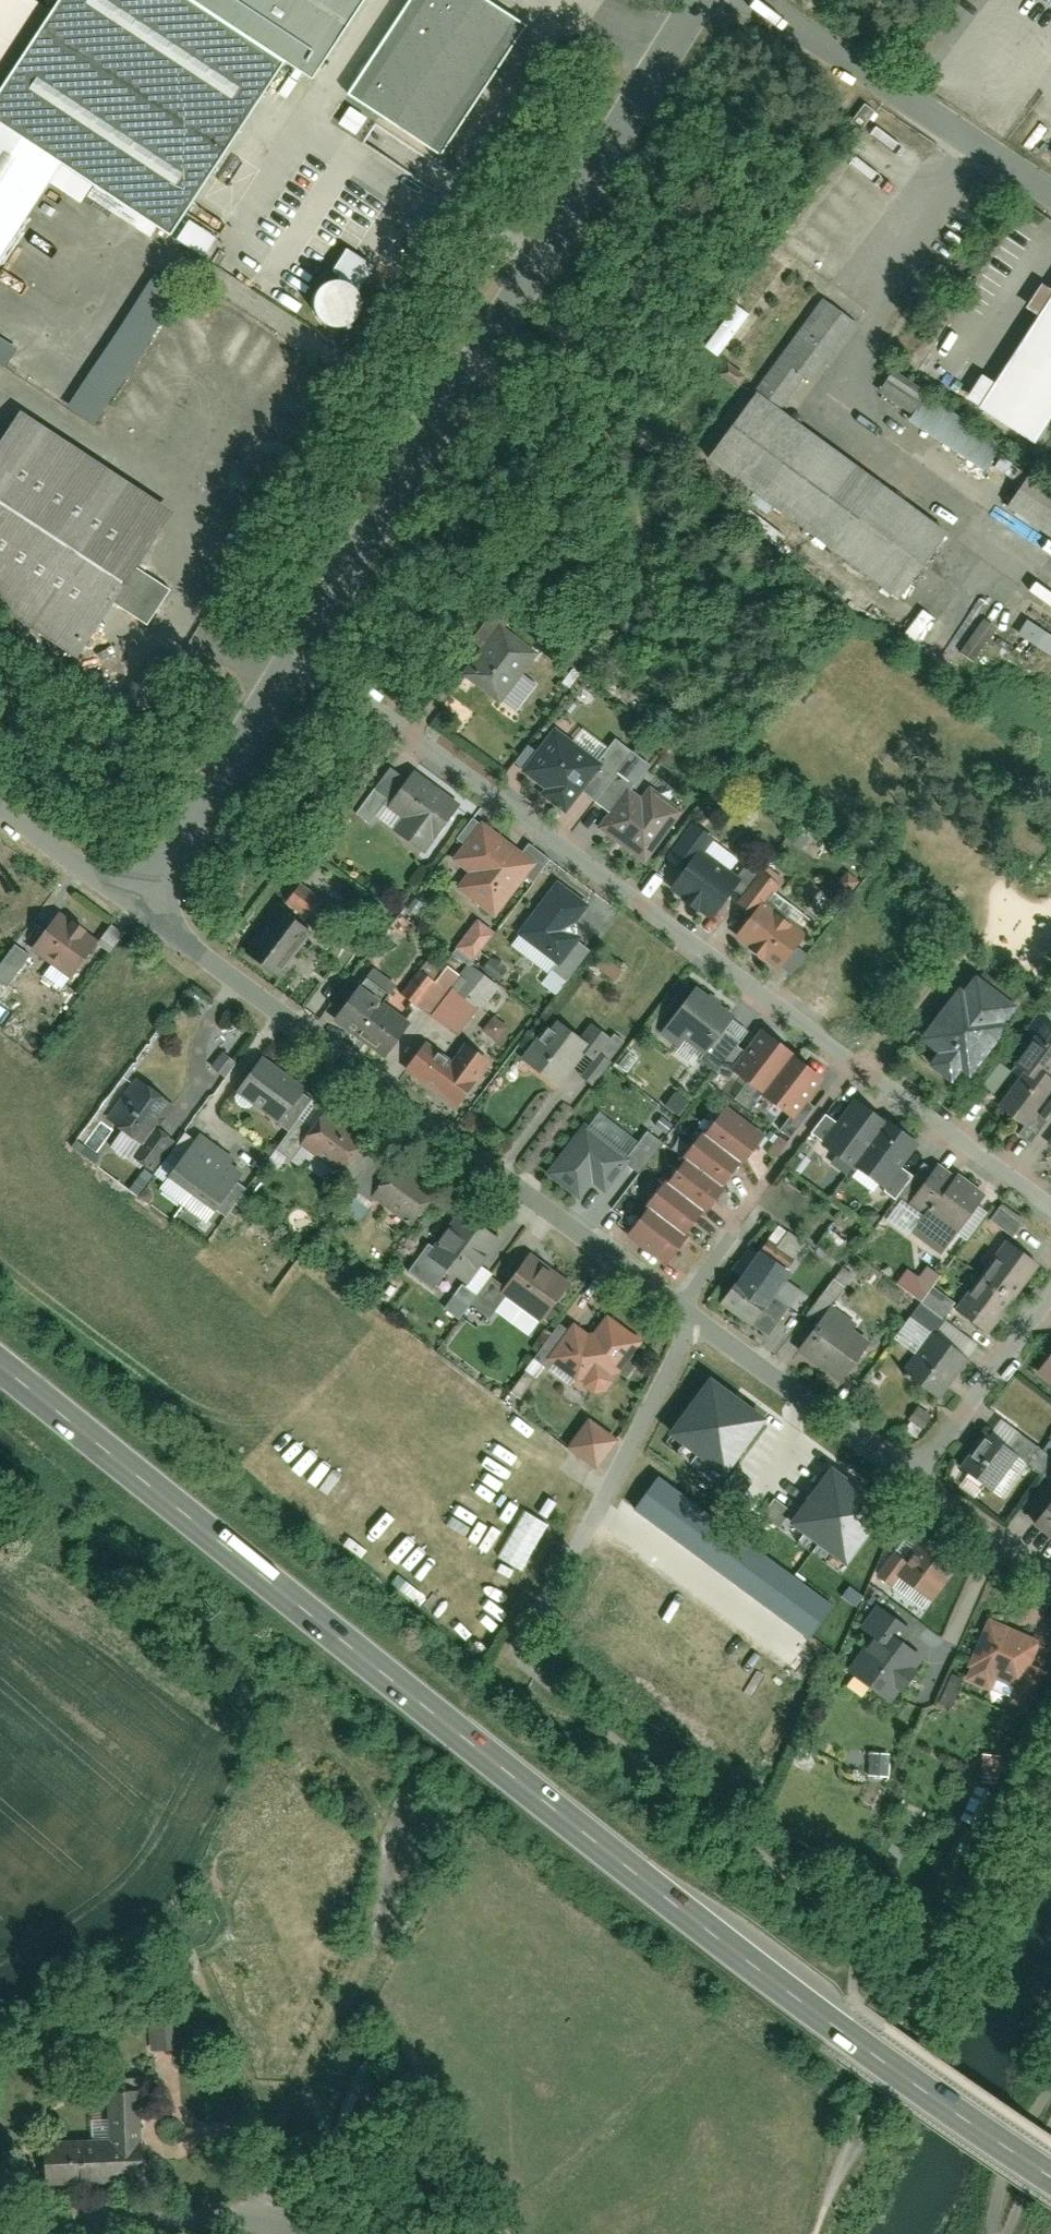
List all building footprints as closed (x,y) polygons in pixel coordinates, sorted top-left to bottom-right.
[(59,4),(52,0),(0,0),(0,267),(68,162),(174,231),(282,64),(309,82),(362,0),(62,0),(59,4)] [(533,25),(495,0),(405,0),(340,99),(441,165),(533,25)] [(873,123),(859,113),(846,132),(859,142),(873,123)] [(842,166),(880,196),(889,184),(852,154),(842,166)] [(363,331),(398,275),(374,260),(390,234),(352,210),(334,238),(349,248),(315,300),(363,331)] [(790,228),(779,242),(821,274),(832,261),(790,228)] [(150,271),(63,408),(91,426),(178,289),(150,271)] [(1050,415),(1050,298),(992,384),(1047,421),(1050,415)] [(822,300),(705,457),(898,601),(946,536),(778,411),(803,377),(816,386),(859,328),(822,300)] [(733,303),(700,345),(715,357),(748,315),(733,303)] [(177,312),(189,366),(209,362),(196,307),(177,312)] [(257,328),(229,370),(245,381),(273,339),(257,328)] [(178,346),(144,358),(160,405),(179,398),(175,386),(190,381),(178,346)] [(873,393),(908,414),(923,391),(887,369),(873,393)] [(132,391),(120,393),(126,419),(137,416),(132,391)] [(921,395),(904,423),(977,468),(994,440),(921,395)] [(0,457),(0,605),(78,659),(113,609),(144,631),(170,593),(137,570),(173,519),(27,418),(0,457)] [(1028,473),(995,523),(1049,558),(1050,555),(1050,488),(1028,473)] [(917,583),(930,592),(951,563),(938,554),(917,583)] [(1014,566),(1004,578),(1027,598),(1038,586),(1014,566)] [(895,632),(917,601),(909,595),(887,625),(895,632)] [(497,627),(459,678),(499,707),(537,656),(497,627)] [(148,658),(134,678),(154,692),(168,672),(148,658)] [(600,767),(551,732),(520,775),(543,791),(538,798),(563,817),(600,767)] [(395,837),(425,861),(461,817),(414,780),(406,791),(390,779),(358,820),(374,833),(389,814),(404,826),(395,837)] [(602,836),(647,872),(685,825),(648,796),(638,809),(614,789),(598,809),(614,822),(602,836)] [(538,873),(482,829),(451,867),(465,879),(455,892),(496,925),(538,873)] [(672,894),(712,926),(741,889),(704,860),(713,848),(695,833),(670,864),(686,876),(672,894)] [(782,972),(806,940),(769,910),(782,893),(766,881),(741,913),(755,924),(742,940),(782,972)] [(588,907),(555,883),(515,939),(553,966),(543,980),(559,991),(586,953),(577,947),(582,940),(571,932),(588,907)] [(285,900),(241,960),(266,978),(310,918),(285,900)] [(67,916),(45,944),(78,970),(100,942),(67,916)] [(474,918),(448,951),(466,965),(491,932),(474,918)] [(26,954),(8,943),(0,956),(0,994),(26,954)] [(463,965),(457,975),(426,956),(399,1000),(460,1037),(493,983),(463,965)] [(962,1093),(1021,1017),(977,982),(917,1059),(962,1093)] [(409,1023),(359,987),(340,1014),(390,1050),(409,1023)] [(730,1020),(692,991),(659,1036),(696,1064),(730,1020)] [(1043,1012),(996,1073),(1008,1082),(985,1111),(1011,1131),(1050,1079),(1050,1071),(1042,1064),(1050,1053),(1050,1017),(1043,1012)] [(496,1042),(507,1027),(491,1015),(480,1031),(496,1042)] [(594,1026),(569,1069),(594,1083),(618,1040),(594,1026)] [(574,1054),(544,1027),(512,1063),(543,1089),(574,1054)] [(794,1124),(824,1085),(767,1042),(737,1081),(794,1124)] [(426,1055),(407,1080),(457,1116),(491,1069),(470,1054),(454,1076),(426,1055)] [(219,1057),(213,1071),(226,1076),(232,1062),(219,1057)] [(295,1086),(258,1061),(233,1098),(270,1123),(295,1086)] [(167,1103),(134,1081),(107,1122),(140,1144),(167,1103)] [(860,1107),(824,1153),(884,1199),(920,1152),(860,1107)] [(751,1138),(711,1109),(694,1133),(734,1161),(751,1138)] [(363,1139),(326,1112),(306,1140),(343,1167),(363,1139)] [(584,1132),(546,1178),(577,1204),(592,1186),(603,1195),(627,1167),(584,1132)] [(733,1162),(693,1134),(676,1157),(716,1186),(733,1162)] [(203,1141),(181,1171),(219,1199),(241,1169),(203,1141)] [(431,1191),(380,1155),(361,1182),(412,1218),(431,1191)] [(715,1187),(675,1159),(659,1182),(699,1211),(715,1187)] [(966,1191),(930,1162),(898,1201),(935,1231),(966,1191)] [(697,1213),(657,1184),(640,1207),(680,1236),(697,1213)] [(985,1220),(1009,1238),(1022,1219),(998,1202),(985,1220)] [(678,1238),(639,1209),(622,1233),(662,1261),(678,1238)] [(498,1237),(468,1213),(436,1255),(467,1279),(498,1237)] [(796,1263),(764,1239),(726,1291),(769,1322),(787,1299),(776,1291),(796,1263)] [(984,1340),(1030,1271),(988,1242),(944,1307),(984,1340)] [(567,1285),(532,1257),(509,1285),(543,1313),(567,1285)] [(813,1317),(840,1287),(832,1280),(806,1310),(813,1317)] [(827,1373),(861,1328),(827,1303),(794,1348),(827,1373)] [(585,1336),(574,1328),(570,1333),(550,1362),(580,1382),(583,1388),(591,1395),(605,1392),(609,1383),(609,1372),(619,1377),(643,1341),(607,1317),(591,1336),(585,1336)] [(570,1333),(556,1323),(522,1372),(537,1382),(550,1362),(570,1333)] [(934,1397),(964,1356),(930,1331),(900,1372),(934,1397)] [(1050,1341),(1030,1370),(1050,1384),(1050,1341)] [(696,1473),(760,1514),(781,1481),(733,1449),(752,1418),(715,1394),(692,1429),(715,1444),(696,1473)] [(916,1406),(902,1426),(914,1434),(928,1415),(916,1406)] [(591,1470),(615,1440),(585,1416),(561,1447),(591,1470)] [(1015,1448),(985,1426),(958,1462),(988,1485),(1015,1448)] [(808,1639),(832,1607),(659,1477),(635,1509),(808,1639)] [(860,1524),(828,1500),(808,1525),(840,1550),(860,1524)] [(522,1571),(548,1525),(521,1510),(495,1556),(522,1571)] [(1042,1528),(1050,1534),(1050,1515),(1042,1528)] [(934,1611),(962,1572),(925,1546),(908,1571),(896,1562),(879,1586),(895,1597),(902,1587),(934,1611)] [(875,1646),(850,1678),(881,1702),(916,1658),(896,1642),(905,1632),(880,1612),(862,1636),(875,1646)] [(981,1625),(958,1682),(1026,1709),(1039,1677),(1023,1670),(1033,1646),(981,1625)] [(946,1706),(959,1678),(948,1673),(934,1701),(946,1706)] [(866,1774),(886,1775),(886,1753),(866,1752),(866,1774)] [(979,1754),(978,1777),(995,1778),(995,1754),(979,1754)] [(963,1827),(979,1834),(994,1799),(978,1792),(963,1827)] [(47,2152),(48,2179),(146,2174),(142,2095),(117,2096),(120,2148),(47,2152)]
